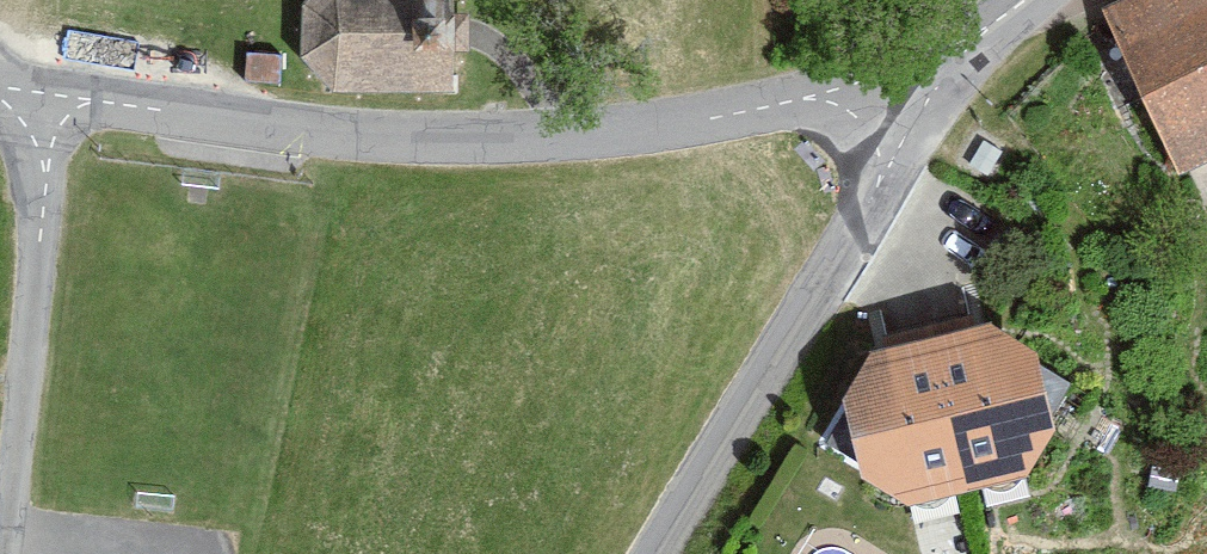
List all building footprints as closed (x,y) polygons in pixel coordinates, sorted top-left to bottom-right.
[(297,2),(295,56),(328,91),(446,92),(447,0),(300,0),(297,2)] [(1107,2),(1178,160),(1206,148),(1206,0),(1112,0),(1107,2)] [(989,323),(865,356),(835,402),(849,484),(889,511),(1019,469),(1045,422),(1030,360),(989,323)]
